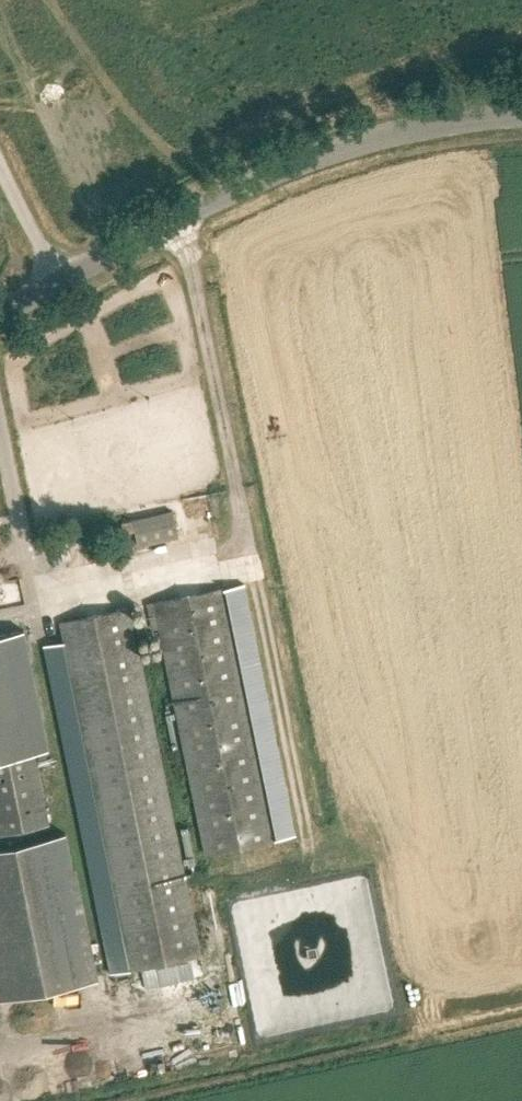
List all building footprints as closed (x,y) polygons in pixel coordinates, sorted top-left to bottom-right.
[(150,517),(172,510),(168,499),(147,506),(150,517)] [(110,521),(92,525),(94,535),(112,530),(110,521)] [(154,604),(207,856),(297,837),(245,584),(154,604)] [(68,639),(47,643),(114,974),(204,955),(133,607),(64,621),(68,639)] [(0,635),(0,760),(35,752),(48,750),(24,630),(0,635)] [(35,752),(0,760),(0,834),(49,824),(35,752)] [(0,847),(0,997),(95,977),(66,833),(0,847)] [(369,877),(234,901),(257,1034),(397,1010),(393,989),(385,991),(382,970),(385,969),(376,915),(369,877)]
